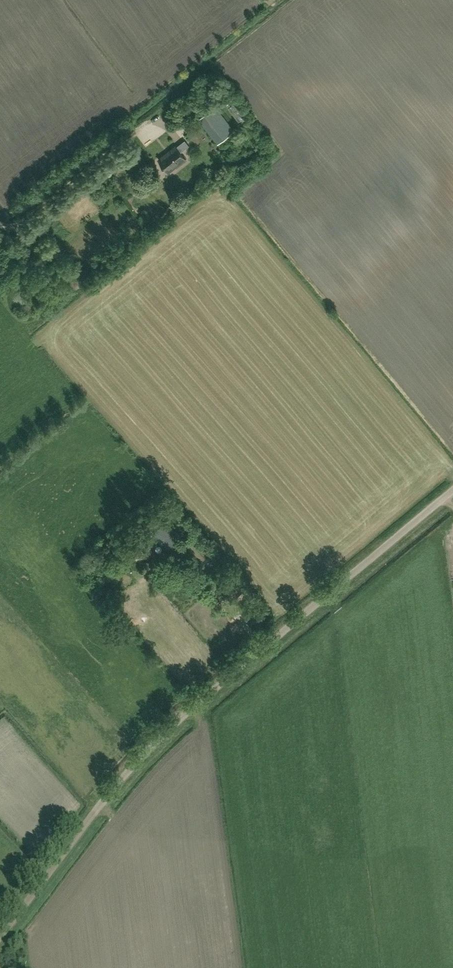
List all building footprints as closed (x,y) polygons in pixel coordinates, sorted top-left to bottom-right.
[(223,148),(232,140),(229,137),(233,134),(215,109),(198,122),(217,146),(220,144),(223,148)] [(176,170),(185,163),(175,150),(158,163),(167,175),(175,169),(176,170)] [(147,546),(156,538),(148,529),(139,537),(138,535),(132,541),(136,546),(131,550),(142,561),(152,552),(147,546)]
